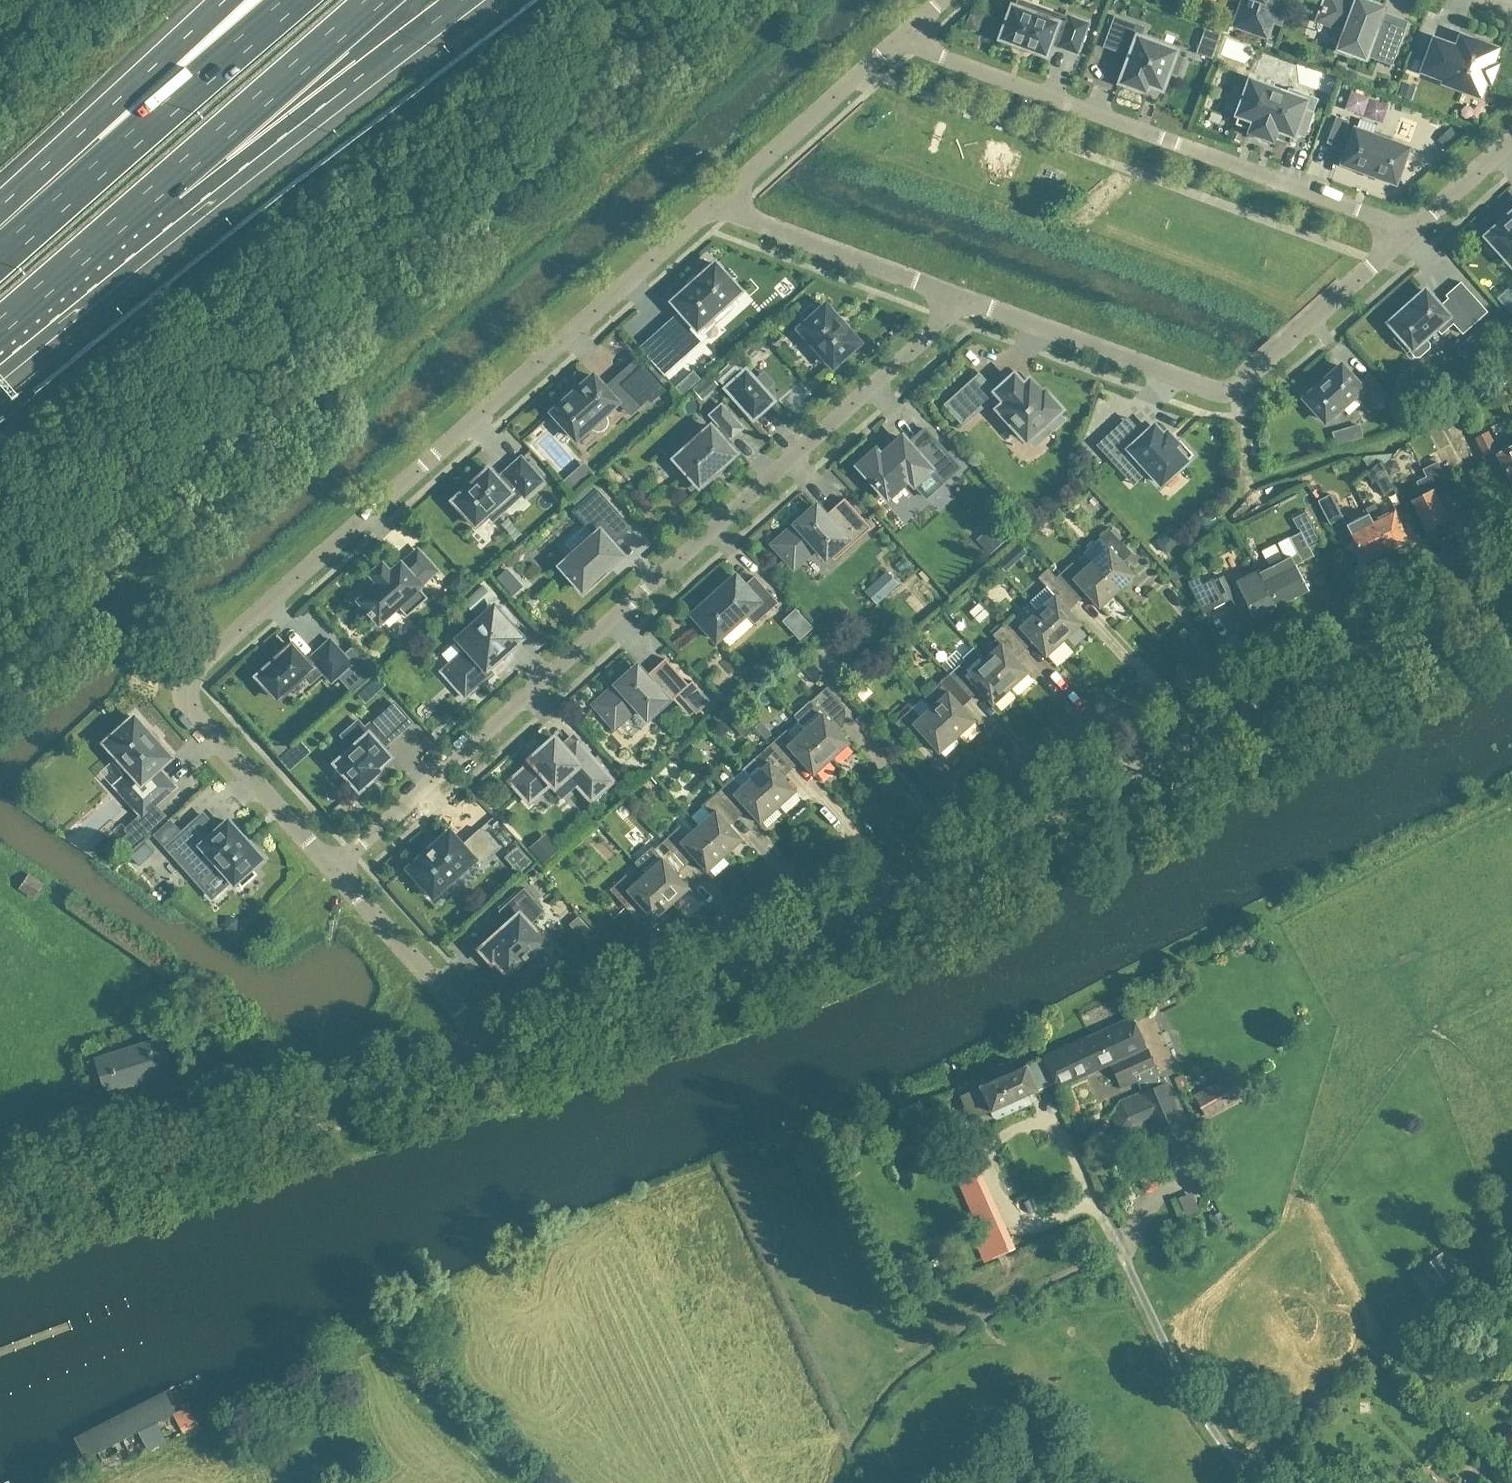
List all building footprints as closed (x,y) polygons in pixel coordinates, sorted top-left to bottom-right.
[(1088,24),(1089,22),(1087,22),(1069,15),(1067,14),(1066,16),(1067,16),(1063,26),(1057,24),(1058,22),(1056,22),(1032,14),(1035,6),(1020,0),(1019,0),(1016,8),(1015,7),(1013,6),(1012,8),(1013,8),(1002,36),(1001,38),(1003,39),(1003,38),(1019,44),(1019,45),(1020,45),(1021,45),(1027,47),(1027,48),(1028,48),(1028,47),(1044,53),(1044,54),(1046,54),(1047,52),(1046,52),(1050,41),(1059,44),(1058,46),(1060,47),(1060,46),(1076,52),(1076,53),(1078,53),(1078,51),(1088,24)] [(1242,7),(1272,18),(1279,0),(1244,0),(1242,7)] [(1379,19),(1371,16),(1375,5),(1363,0),(1358,0),(1357,3),(1350,0),(1326,0),(1319,19),(1347,29),(1340,48),(1345,49),(1345,48),(1342,47),(1344,41),(1366,50),(1364,55),(1361,54),(1361,55),(1365,57),(1366,55),(1391,64),(1390,66),(1392,66),(1405,29),(1379,19)] [(1177,73),(1183,58),(1174,55),(1176,51),(1140,37),(1144,27),(1116,17),(1115,19),(1112,27),(1105,45),(1132,55),(1122,82),(1146,91),(1149,83),(1162,88),(1169,70),(1177,73)] [(1110,17),(1107,25),(1112,27),(1115,19),(1110,17)] [(1462,37),(1458,48),(1457,51),(1449,48),(1450,45),(1435,40),(1424,70),(1447,78),(1446,82),(1479,94),(1485,79),(1490,80),(1495,65),(1491,64),(1498,45),(1480,38),(1478,42),(1462,37)] [(1290,144),(1303,108),(1313,111),(1318,98),(1289,87),(1286,94),(1251,81),(1235,124),(1290,144)] [(1403,82),(1399,95),(1411,99),(1415,86),(1403,82)] [(1337,116),(1327,142),(1340,147),(1341,143),(1350,146),(1345,161),(1344,163),(1346,163),(1362,169),(1362,170),(1377,176),(1377,175),(1393,180),(1393,181),(1395,182),(1396,180),(1396,179),(1406,150),(1407,150),(1408,148),(1406,147),(1405,148),(1389,142),(1391,137),(1376,132),(1378,126),(1360,119),(1356,129),(1355,131),(1347,128),(1350,121),(1337,116)] [(1453,129),(1439,141),(1449,152),(1463,140),(1453,129)] [(1487,236),(1490,239),(1484,244),(1493,254),(1499,248),(1511,263),(1511,213),(1487,236)] [(707,336),(699,327),(712,316),(717,322),(731,309),(726,303),(739,291),(739,292),(741,290),(740,289),(739,290),(717,265),(717,264),(716,263),(715,264),(715,265),(702,276),(701,276),(700,277),(689,287),(689,286),(688,288),(675,300),(674,301),(675,302),(685,313),(673,324),(670,321),(658,331),(674,349),(682,358),(707,336)] [(1463,333),(1488,311),(1461,281),(1446,295),(1448,298),(1440,305),(1426,290),(1414,301),(1402,311),(1402,312),(1390,322),(1399,332),(1393,337),(1407,353),(1410,350),(1415,356),(1419,356),(1430,347),(1430,343),(1424,337),(1448,316),(1463,333)] [(859,342),(826,305),(819,312),(812,304),(801,314),(808,321),(800,328),(834,365),(859,342)] [(674,349),(656,365),(664,374),(682,358),(674,349)] [(617,401),(630,414),(637,407),(647,398),(650,401),(663,390),(636,360),(613,381),(614,382),(606,389),(594,375),(592,377),(593,377),(577,391),(571,397),(571,396),(569,398),(555,410),(553,412),(555,413),(576,436),(577,438),(578,436),(591,425),(594,428),(598,430),(602,429),(606,426),(607,422),(606,417),(603,414),(617,401)] [(729,389),(744,375),(732,361),(716,375),(729,389)] [(1387,395),(1368,374),(1358,383),(1342,366),(1328,378),(1327,377),(1326,378),(1327,379),(1321,384),(1320,383),(1319,385),(1320,386),(1306,398),(1313,406),(1313,411),(1319,417),(1324,417),(1326,420),(1329,418),(1334,418),(1340,412),(1340,407),(1354,395),(1369,411),(1387,395)] [(748,371),(744,375),(729,389),(757,420),(776,403),(748,371)] [(1061,409),(1045,391),(1042,393),(1030,380),(1024,385),(1015,375),(995,392),(979,374),(947,404),(964,423),(992,397),(1000,407),(999,408),(995,412),(1006,424),(1010,421),(1027,439),(1045,423),(1051,430),(1064,419),(1058,412),(1061,409)] [(711,377),(704,383),(711,391),(718,385),(711,377)] [(683,380),(676,386),(683,394),(690,388),(683,380)] [(735,453),(724,440),(730,435),(731,436),(742,427),(722,405),(712,414),(721,425),(715,430),(712,426),(709,428),(706,426),(693,437),(696,440),(676,458),(687,470),(680,476),(692,489),(698,483),(700,485),(701,484),(703,486),(717,475),(714,472),(735,453)] [(527,438),(557,474),(576,458),(546,422),(527,438)] [(1362,436),(1359,425),(1334,431),(1337,443),(1362,436)] [(1194,454),(1180,439),(1176,442),(1175,442),(1175,443),(1173,446),(1155,426),(1144,435),(1137,427),(1127,436),(1118,426),(1098,444),(1122,470),(1137,456),(1162,483),(1194,454)] [(876,450),(860,465),(888,496),(909,477),(915,483),(927,497),(942,483),(960,467),(925,428),(909,443),(903,437),(882,456),(876,450)] [(1485,455),(1497,448),(1488,431),(1476,437),(1485,455)] [(1497,453),(1511,481),(1511,445),(1497,453)] [(1367,456),(1363,460),(1369,471),(1382,462),(1384,467),(1394,458),(1394,455),(1367,456)] [(500,503),(510,494),(512,493),(510,491),(516,486),(524,495),(525,497),(527,495),(526,495),(542,481),(542,482),(544,480),(542,479),(527,462),(523,457),(522,456),(520,457),(506,470),(504,471),(505,473),(499,479),(491,470),(490,468),(488,470),(475,482),(474,482),(474,483),(471,486),(470,485),(470,486),(470,487),(456,499),(454,500),(456,501),(475,523),(476,524),(478,523),(477,523),(488,513),(493,519),(505,509),(500,503)] [(1448,483),(1437,461),(1434,456),(1424,461),(1427,466),(1421,469),(1425,476),(1415,481),(1423,496),(1434,490),(1448,483)] [(531,458),(527,462),(542,479),(546,475),(531,458)] [(584,462),(563,481),(573,492),(594,473),(584,462)] [(1384,467),(1382,462),(1369,471),(1367,472),(1368,474),(1372,482),(1376,479),(1384,494),(1395,488),(1384,467)] [(1394,462),(1386,466),(1391,476),(1396,473),(1398,469),(1394,462)] [(620,553),(612,544),(631,527),(598,490),(577,507),(587,518),(583,521),(595,535),(564,563),(561,565),(563,567),(564,567),(581,587),(583,590),(585,588),(585,587),(600,574),(601,574),(601,573),(609,566),(610,566),(610,565),(620,556),(621,556),(622,555),(621,552),(620,553)] [(1434,490),(1423,496),(1412,501),(1427,530),(1430,529),(1431,532),(1440,527),(1438,524),(1448,519),(1434,490)] [(1318,500),(1330,524),(1343,517),(1331,494),(1318,500)] [(835,560),(871,527),(847,500),(845,498),(826,514),(825,515),(817,506),(813,510),(775,544),(794,565),(817,545),(827,557),(830,554),(835,560)] [(1409,539),(1395,510),(1382,516),(1375,503),(1365,507),(1368,513),(1387,550),(1397,545),(1401,545),(1403,542),(1409,539)] [(1299,553),(1303,561),(1314,556),(1314,557),(1315,556),(1310,547),(1321,541),(1321,542),(1322,542),(1306,511),(1293,518),(1298,528),(1299,527),(1301,532),(1289,538),(1289,537),(1288,537),(1297,554),(1299,553)] [(1368,513),(1346,525),(1365,561),(1371,558),(1376,559),(1377,554),(1387,550),(1368,513)] [(994,535),(982,545),(990,554),(1006,539),(993,525),(988,529),(994,535)] [(1088,548),(1083,553),(1091,562),(1118,591),(1135,575),(1122,561),(1124,560),(1118,554),(1126,546),(1126,545),(1125,546),(1110,528),(1100,537),(1094,542),(1092,539),(1086,545),(1088,548)] [(428,597),(419,586),(420,585),(419,584),(435,570),(418,551),(402,565),(401,564),(391,573),(383,564),(373,574),(376,577),(351,600),(367,617),(370,615),(372,618),(375,616),(380,621),(398,605),(407,616),(428,597)] [(1297,565),(1302,562),(1302,563),(1303,562),(1303,561),(1299,553),(1297,554),(1266,570),(1266,569),(1282,603),(1309,590),(1309,591),(1310,590),(1297,565)] [(1049,568),(1048,569),(1072,596),(1080,588),(1086,594),(1087,593),(1100,607),(1118,591),(1091,562),(1081,571),(1072,562),(1057,576),(1049,568)] [(1176,564),(1169,569),(1176,579),(1184,574),(1180,569),(1176,564)] [(1047,586),(1030,601),(1038,610),(1064,639),(1082,623),(1069,609),(1071,608),(1065,602),(1072,596),(1048,569),(1045,566),(1039,572),(1041,574),(1038,577),(1047,586)] [(1282,603),(1266,569),(1261,572),(1259,569),(1258,569),(1258,570),(1237,581),(1237,580),(1236,580),(1236,581),(1225,587),(1238,610),(1248,605),(1255,618),(1256,618),(1255,617),(1282,603)] [(881,588),(871,597),(878,604),(899,584),(887,570),(875,581),(881,588)] [(779,602),(755,575),(744,585),(736,576),(718,592),(717,591),(718,593),(713,597),(712,595),(711,596),(712,597),(694,614),(717,639),(746,613),(755,623),(779,602)] [(1225,602),(1214,578),(1213,578),(1202,584),(1198,576),(1198,577),(1189,581),(1188,581),(1203,613),(1204,613),(1204,612),(1213,607),(1213,608),(1214,608),(1214,607),(1224,602),(1225,602)] [(483,585),(464,602),(475,615),(494,597),(483,585)] [(488,668),(522,637),(494,607),(460,638),(466,645),(466,652),(444,671),(448,674),(448,675),(448,679),(458,690),(462,691),(466,694),(488,675),(488,674),(491,671),(488,668)] [(1012,617),(1002,626),(1018,644),(1027,637),(1032,643),(1034,641),(1047,656),(1064,639),(1038,610),(1031,616),(1021,626),(1012,617)] [(1001,643),(984,658),(1011,688),(1029,672),(1016,657),(1017,656),(1012,650),(1018,644),(1002,626),(993,634),(1001,643)] [(333,680),(351,664),(353,663),(351,661),(351,662),(332,640),(331,639),(329,640),(312,656),(310,657),(311,658),(308,662),(294,646),(293,644),(291,646),(292,646),(280,657),(280,656),(278,658),(273,663),(273,662),(271,664),(272,664),(260,675),(260,674),(258,676),(259,677),(260,677),(277,696),(278,698),(280,697),(279,696),(304,674),(309,681),(310,683),(312,681),(320,673),(323,670),(331,680),(330,680),(332,681),(334,680),(333,680)] [(950,673),(949,674),(965,692),(973,685),(979,691),(980,690),(993,704),(1011,688),(984,658),(974,647),(964,656),(966,659),(954,669),(950,673)] [(438,671),(454,659),(448,651),(432,663),(438,671)] [(692,680),(689,684),(668,660),(667,660),(665,658),(647,675),(647,674),(646,675),(638,666),(596,704),(615,725),(637,705),(648,717),(650,715),(653,717),(674,698),(689,716),(695,711),(696,713),(710,700),(692,680)] [(946,660),(941,664),(950,673),(954,669),(946,660)] [(935,686),(923,698),(931,707),(958,736),(975,720),(962,706),(964,705),(958,698),(965,692),(949,674),(935,686)] [(850,742),(841,732),(844,729),(835,719),(841,713),(840,713),(846,707),(827,686),(794,716),(798,721),(832,758),(850,742)] [(912,707),(896,722),(912,739),(911,740),(912,741),(920,733),(925,739),(927,738),(940,752),(958,736),(931,707),(923,698),(912,707)] [(354,748),(337,763),(360,789),(374,776),(371,773),(378,767),(390,756),(382,748),(400,732),(412,721),(395,701),(383,712),(371,724),(378,731),(372,736),(358,721),(342,735),(354,748)] [(154,772),(171,757),(135,717),(106,742),(132,771),(117,785),(143,814),(174,786),(173,785),(169,789),(154,772)] [(787,729),(770,744),(786,763),(794,755),(800,761),(801,760),(814,774),(832,758),(798,721),(788,730),(787,729)] [(761,722),(755,727),(765,739),(771,734),(761,722)] [(611,780),(577,742),(567,750),(555,738),(537,754),(540,756),(512,780),(530,800),(551,781),(555,786),(569,773),(576,781),(580,777),(595,795),(611,780)] [(779,769),(786,763),(770,744),(754,759),(762,768),(752,777),(778,806),(796,791),(783,776),(785,775),(779,769)] [(274,746),(271,748),(280,758),(290,749),(287,746),(274,746)] [(733,811),(741,803),(746,810),(748,808),(761,822),(778,806),(752,777),(744,768),(716,793),(733,811)] [(726,817),(733,811),(716,793),(703,805),(711,814),(699,825),(725,855),(743,839),(730,824),(731,823),(726,817)] [(149,829),(137,816),(127,824),(128,825),(126,827),(129,831),(120,839),(128,848),(149,829)] [(261,858),(248,842),(229,821),(211,837),(196,820),(167,846),(202,885),(222,867),(235,881),(236,880),(242,887),(257,874),(251,867),(261,858)] [(680,825),(663,841),(679,859),(687,852),(693,858),(694,857),(707,871),(725,855),(699,825),(688,835),(680,825)] [(478,864),(496,847),(480,828),(461,844),(450,832),(410,868),(422,881),(418,884),(428,895),(432,892),(434,895),(474,859),(478,864)] [(541,836),(529,847),(543,863),(561,848),(556,843),(551,847),(541,836)] [(132,854),(140,863),(155,849),(147,840),(132,854)] [(672,865),(679,859),(663,841),(654,849),(662,858),(645,874),(672,903),(689,887),(677,873),(678,871),(672,865)] [(32,899),(42,886),(26,874),(16,887),(32,899)] [(672,903),(645,874),(635,883),(627,874),(610,889),(626,906),(626,907),(634,900),(640,906),(641,905),(654,919),(672,903)] [(528,955),(544,941),(529,923),(543,911),(524,889),(501,910),(511,922),(482,949),(492,960),(495,958),(509,973),(513,969),(517,973),(529,963),(525,959),(529,956),(528,955)] [(590,931),(581,939),(589,948),(598,940),(590,931)] [(1184,1122),(1166,1081),(1164,1077),(1163,1078),(1135,1016),(1044,1057),(1056,1087),(1113,1063),(1123,1086),(1136,1080),(1142,1092),(1121,1101),(1112,1115),(1119,1130),(1135,1131),(1144,1118),(1150,1115),(1159,1135),(1184,1122)] [(173,1072),(163,1038),(97,1057),(106,1091),(134,1083),(134,1080),(145,1077),(146,1080),(173,1072)] [(1033,1101),(1030,1094),(1036,1090),(1037,1090),(1039,1089),(1027,1064),(1018,1068),(1010,1065),(1002,1069),(999,1077),(963,1093),(974,1118),(993,1109),(995,1115),(998,1113),(999,1116),(1033,1101)] [(1237,1072),(1195,1095),(1209,1121),(1251,1097),(1237,1072)] [(920,1100),(910,1104),(914,1112),(924,1108),(920,1100)] [(1438,1255),(1422,1266),(1441,1292),(1457,1281),(1438,1255)] [(87,1459),(175,1412),(166,1394),(77,1441),(87,1459)] [(192,1413),(177,1421),(182,1431),(198,1424),(192,1413)]
